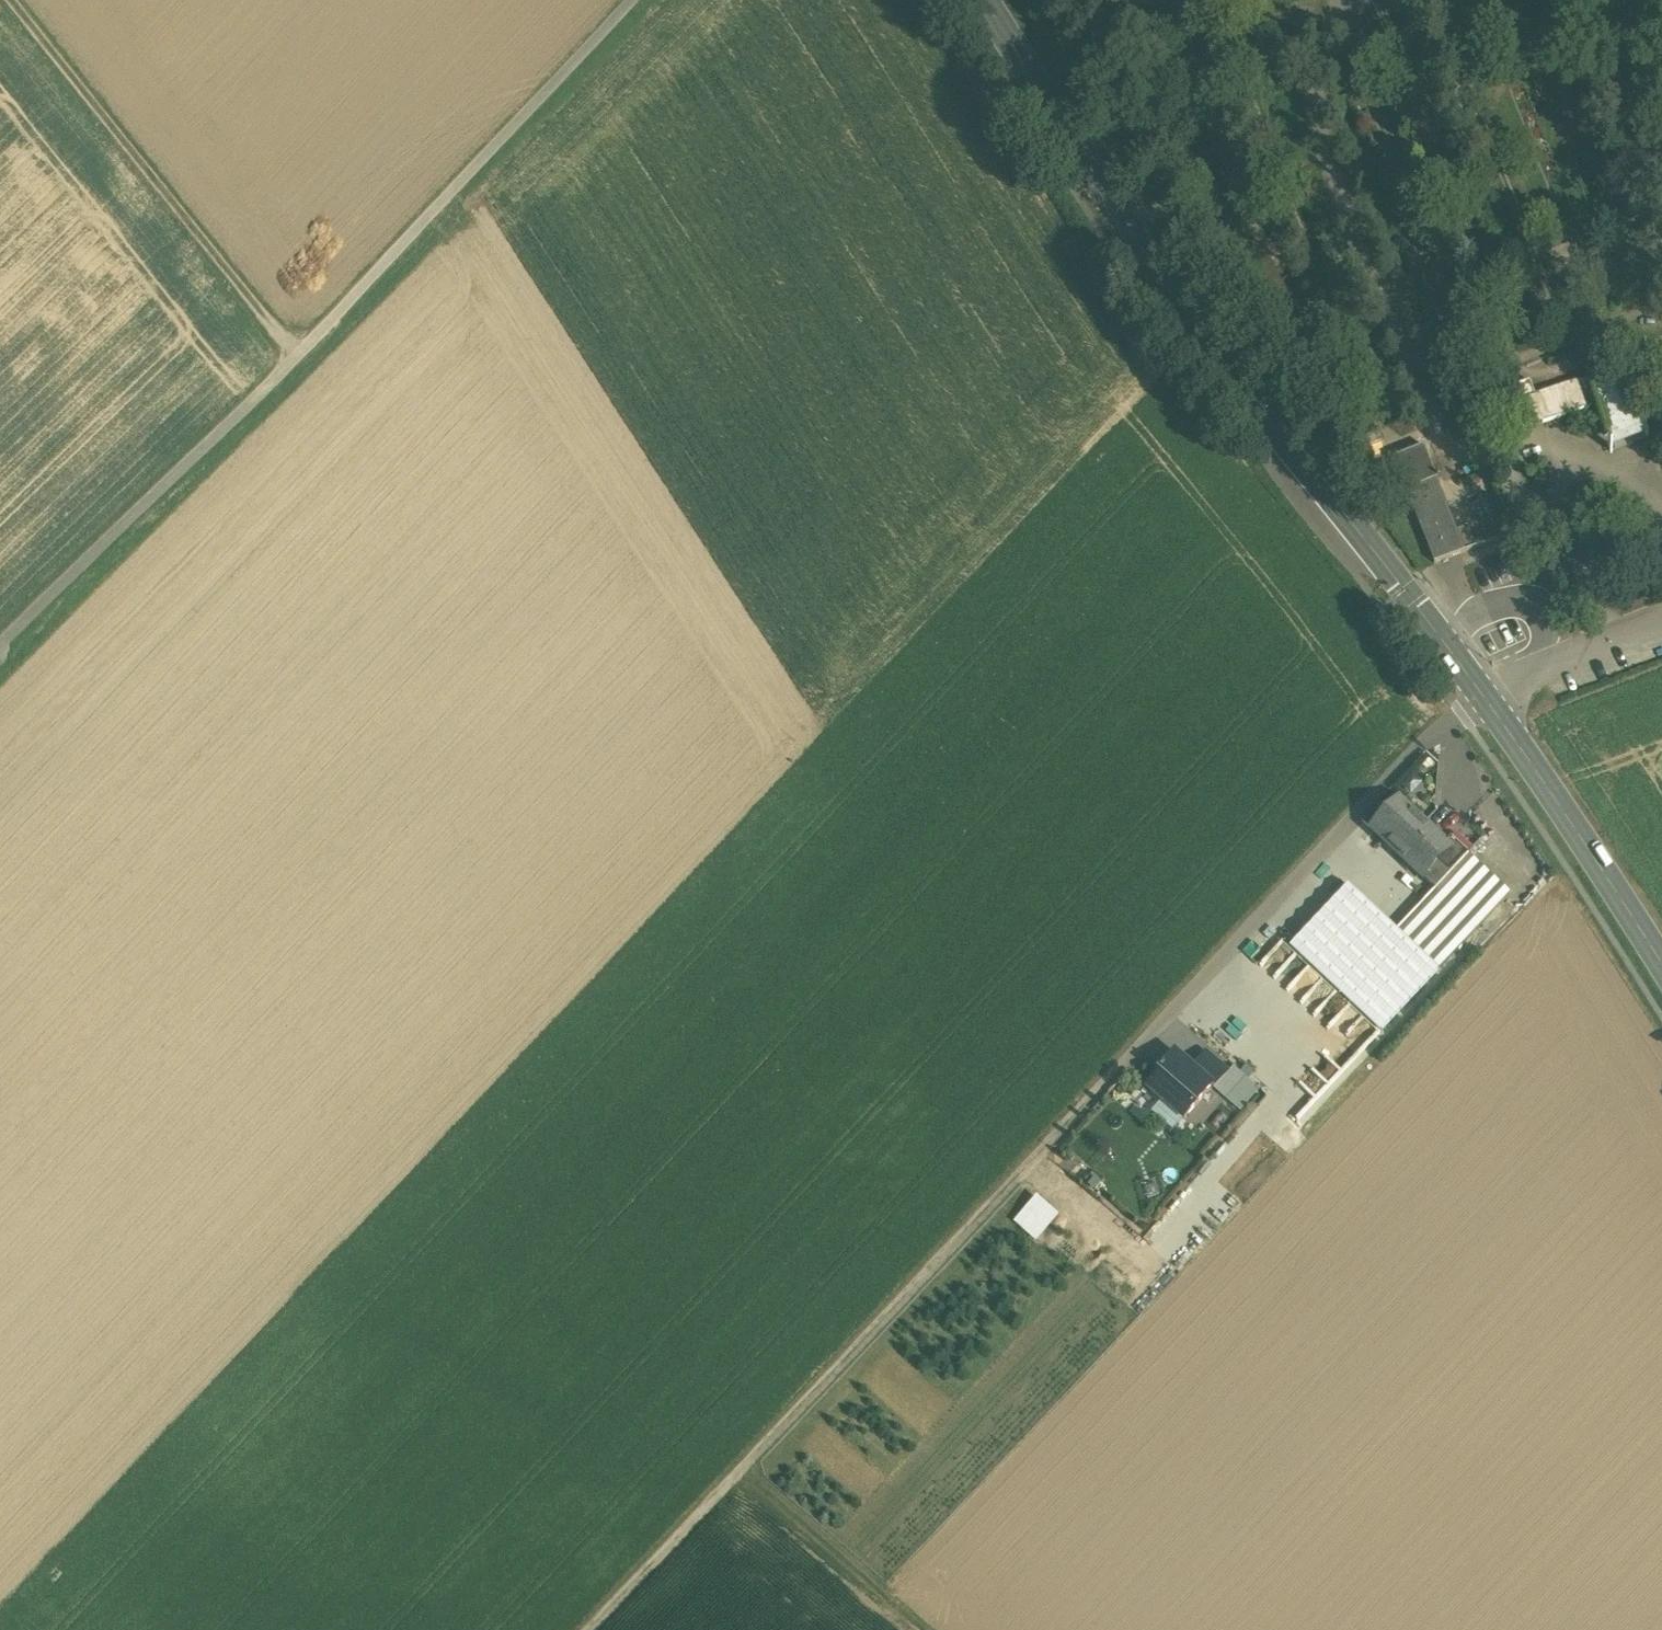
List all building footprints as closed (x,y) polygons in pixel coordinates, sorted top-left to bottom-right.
[(1619,374),(1589,385),(1596,407),(1610,452),(1649,437),(1643,424),(1653,419),(1645,403),(1635,408),(1619,374)] [(1535,397),(1525,400),(1520,386),(1496,394),(1503,416),(1510,436),(1596,407),(1589,385),(1587,379),(1535,397)] [(1531,383),(1520,386),(1525,400),(1535,397),(1531,383)] [(1424,446),(1393,459),(1395,459),(1407,490),(1436,479),(1424,447),(1425,447),(1424,446)] [(1436,479),(1407,490),(1436,563),(1434,563),(1435,565),(1465,552),(1436,480),(1438,479),(1438,478),(1436,479)] [(1446,844),(1399,799),(1370,830),(1384,843),(1380,847),(1388,854),(1392,850),(1435,891),(1451,874),(1435,858),(1447,845),(1446,844)] [(1468,855),(1451,839),(1446,844),(1447,845),(1435,858),(1451,874),(1459,865),(1468,855)] [(1435,891),(1405,923),(1447,961),(1501,904),(1459,865),(1451,874),(1435,891)] [(1405,923),(1347,867),(1281,936),(1329,981),(1387,1036),(1452,967),(1405,923)] [(1387,1036),(1329,981),(1285,1028),(1343,1082),(1387,1036)] [(1191,1069),(1213,1087),(1226,1070),(1204,1052),(1191,1069)] [(1147,1089),(1186,1120),(1213,1087),(1191,1069),(1173,1055),(1147,1089)] [(1035,1239),(1058,1214),(1036,1194),(1013,1220),(1035,1239)]
